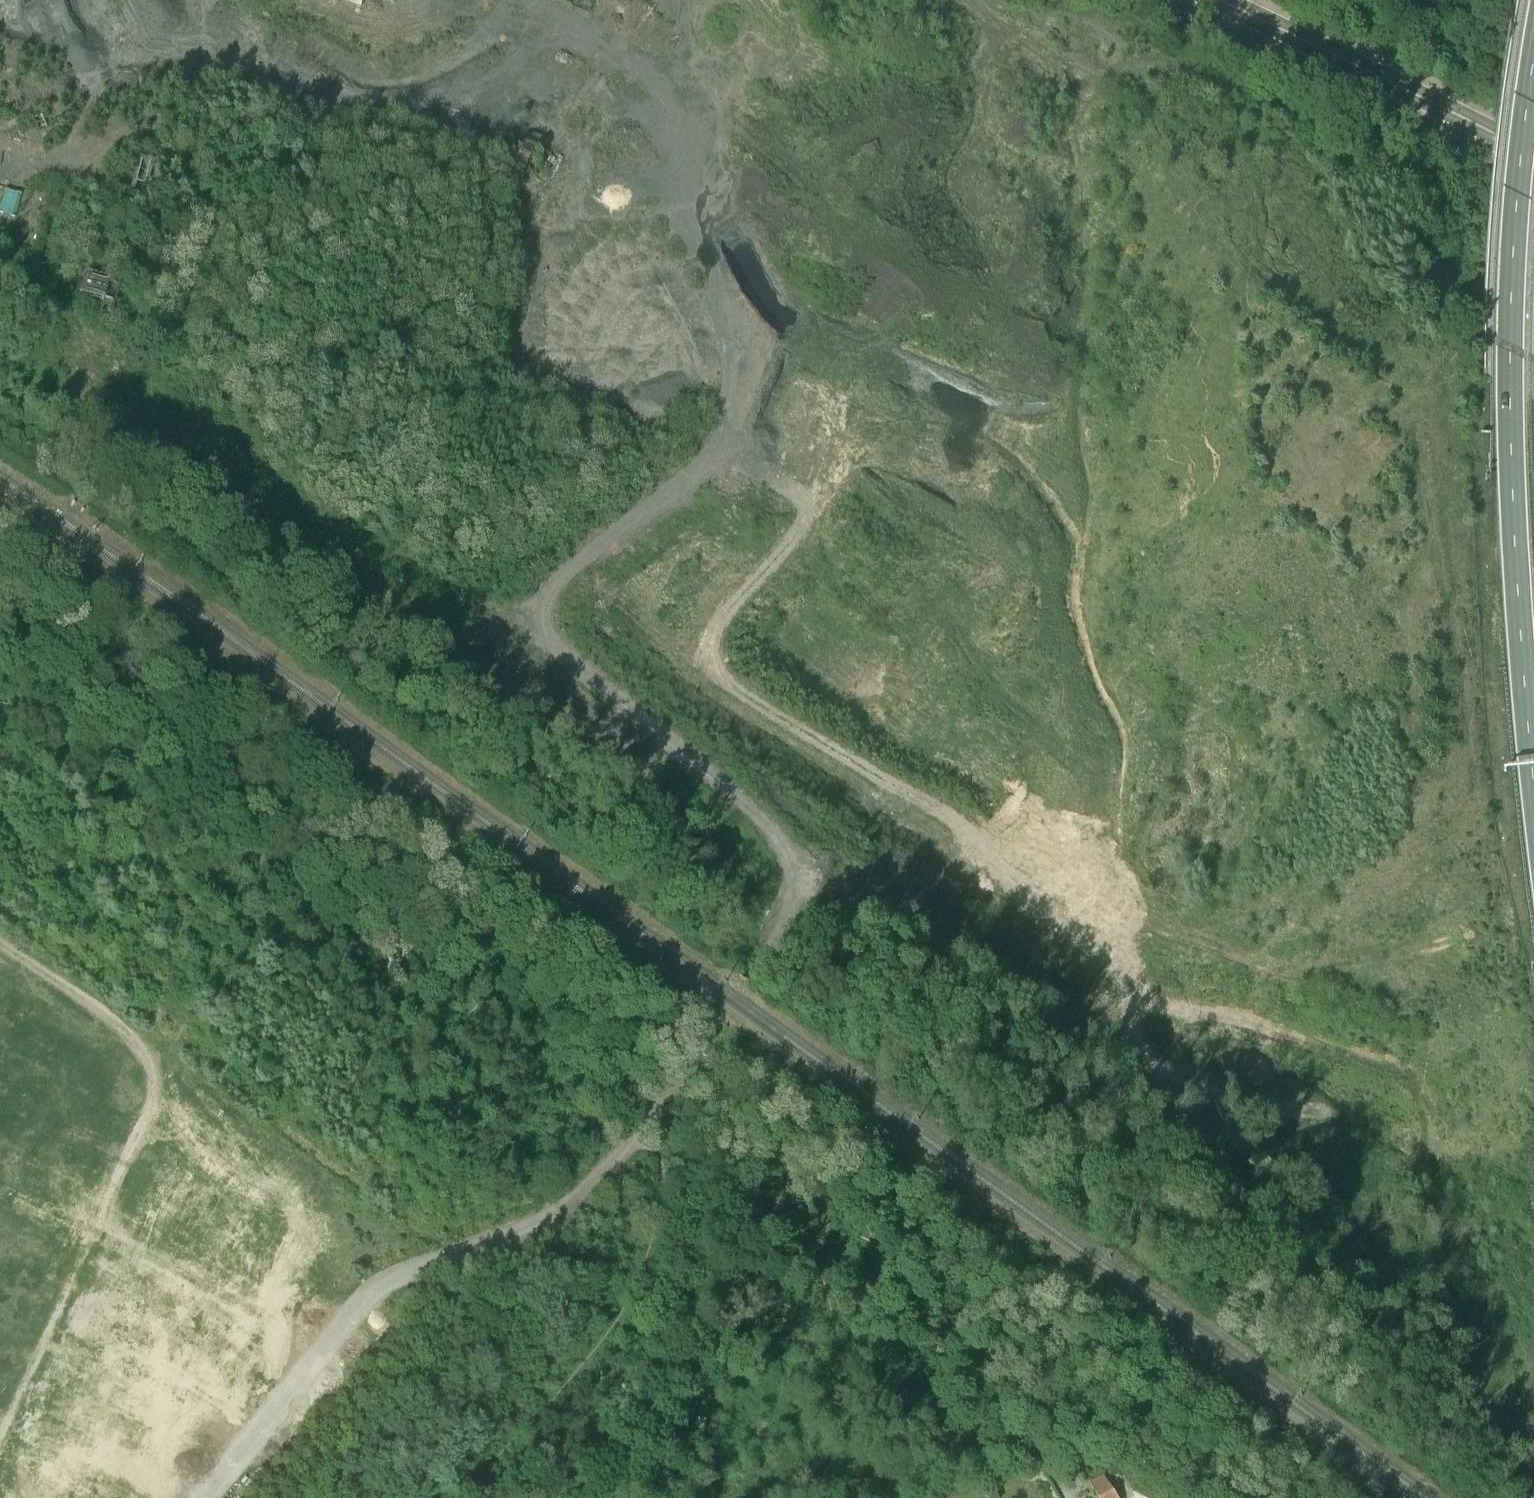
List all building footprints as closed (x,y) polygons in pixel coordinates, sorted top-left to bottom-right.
[(93,281),(90,295),(106,298),(109,284),(93,281)] [(1105,1480),(1093,1488),(1099,1497),(1116,1497),(1105,1480)]
